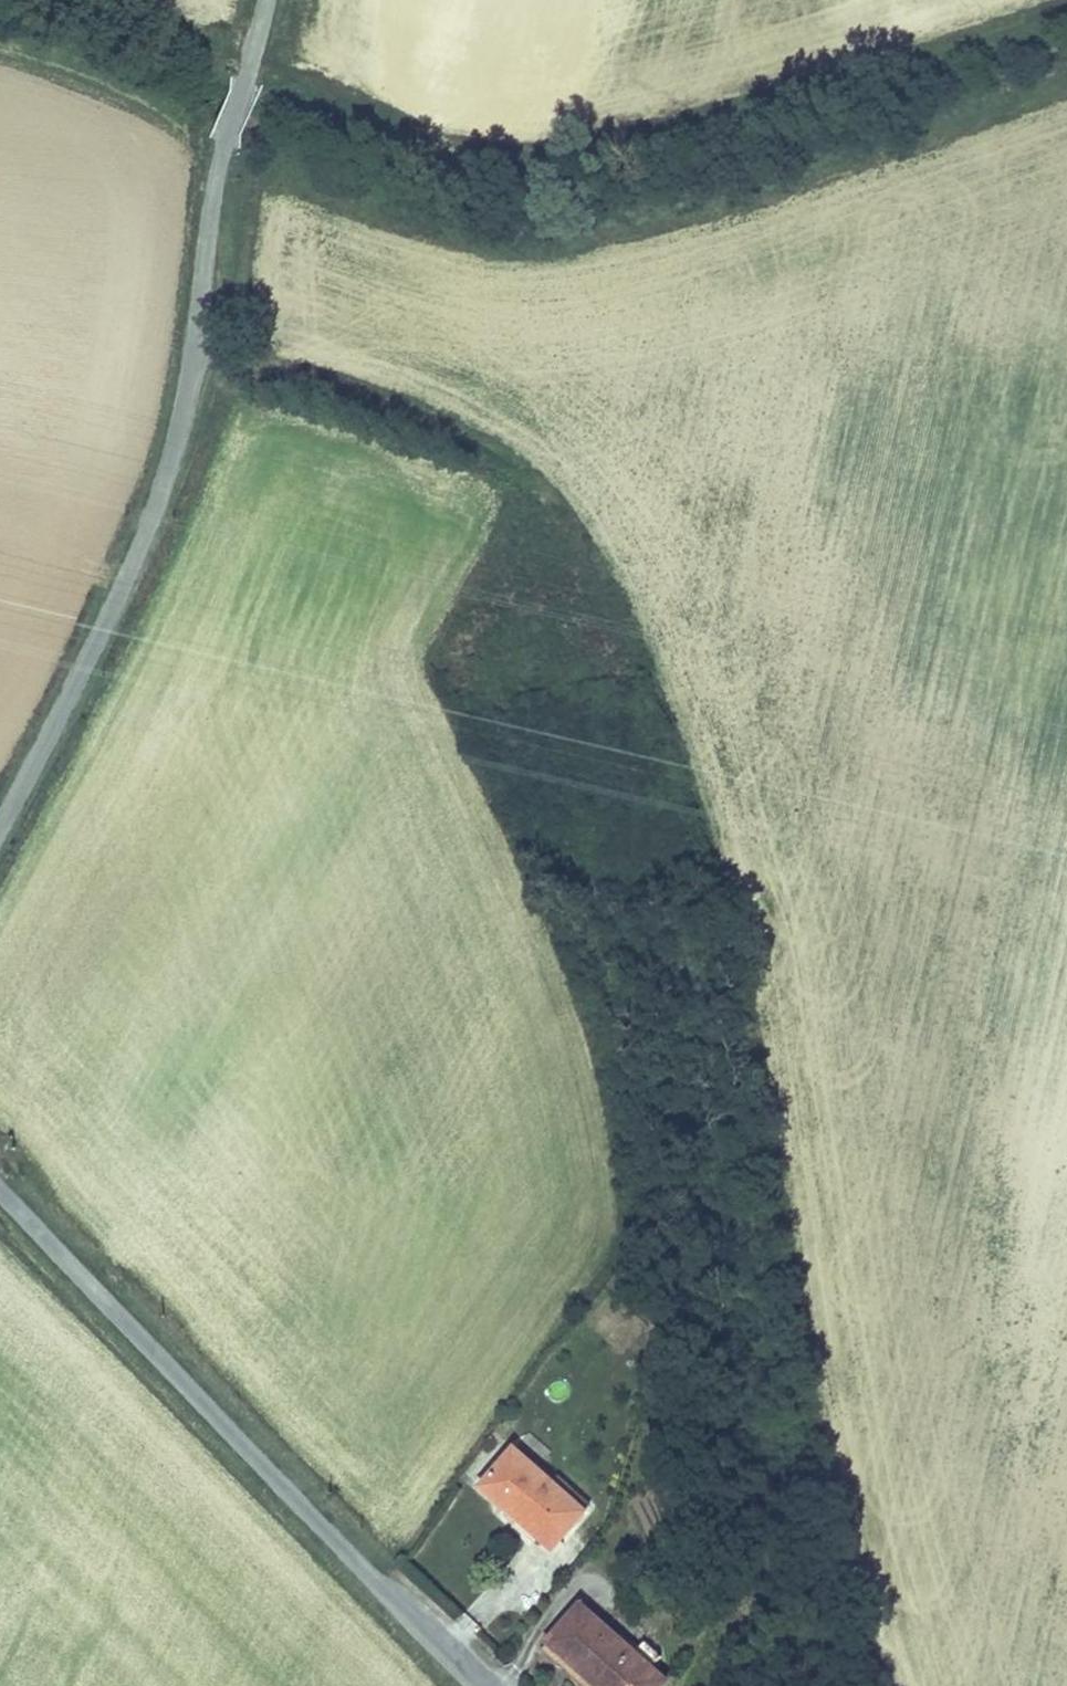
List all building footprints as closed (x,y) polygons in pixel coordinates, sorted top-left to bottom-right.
[(481,1486),(549,1548),(581,1513),(513,1451),(481,1486)] [(598,1685),(666,1685),(672,1680),(588,1603),(551,1643),(598,1685)]
